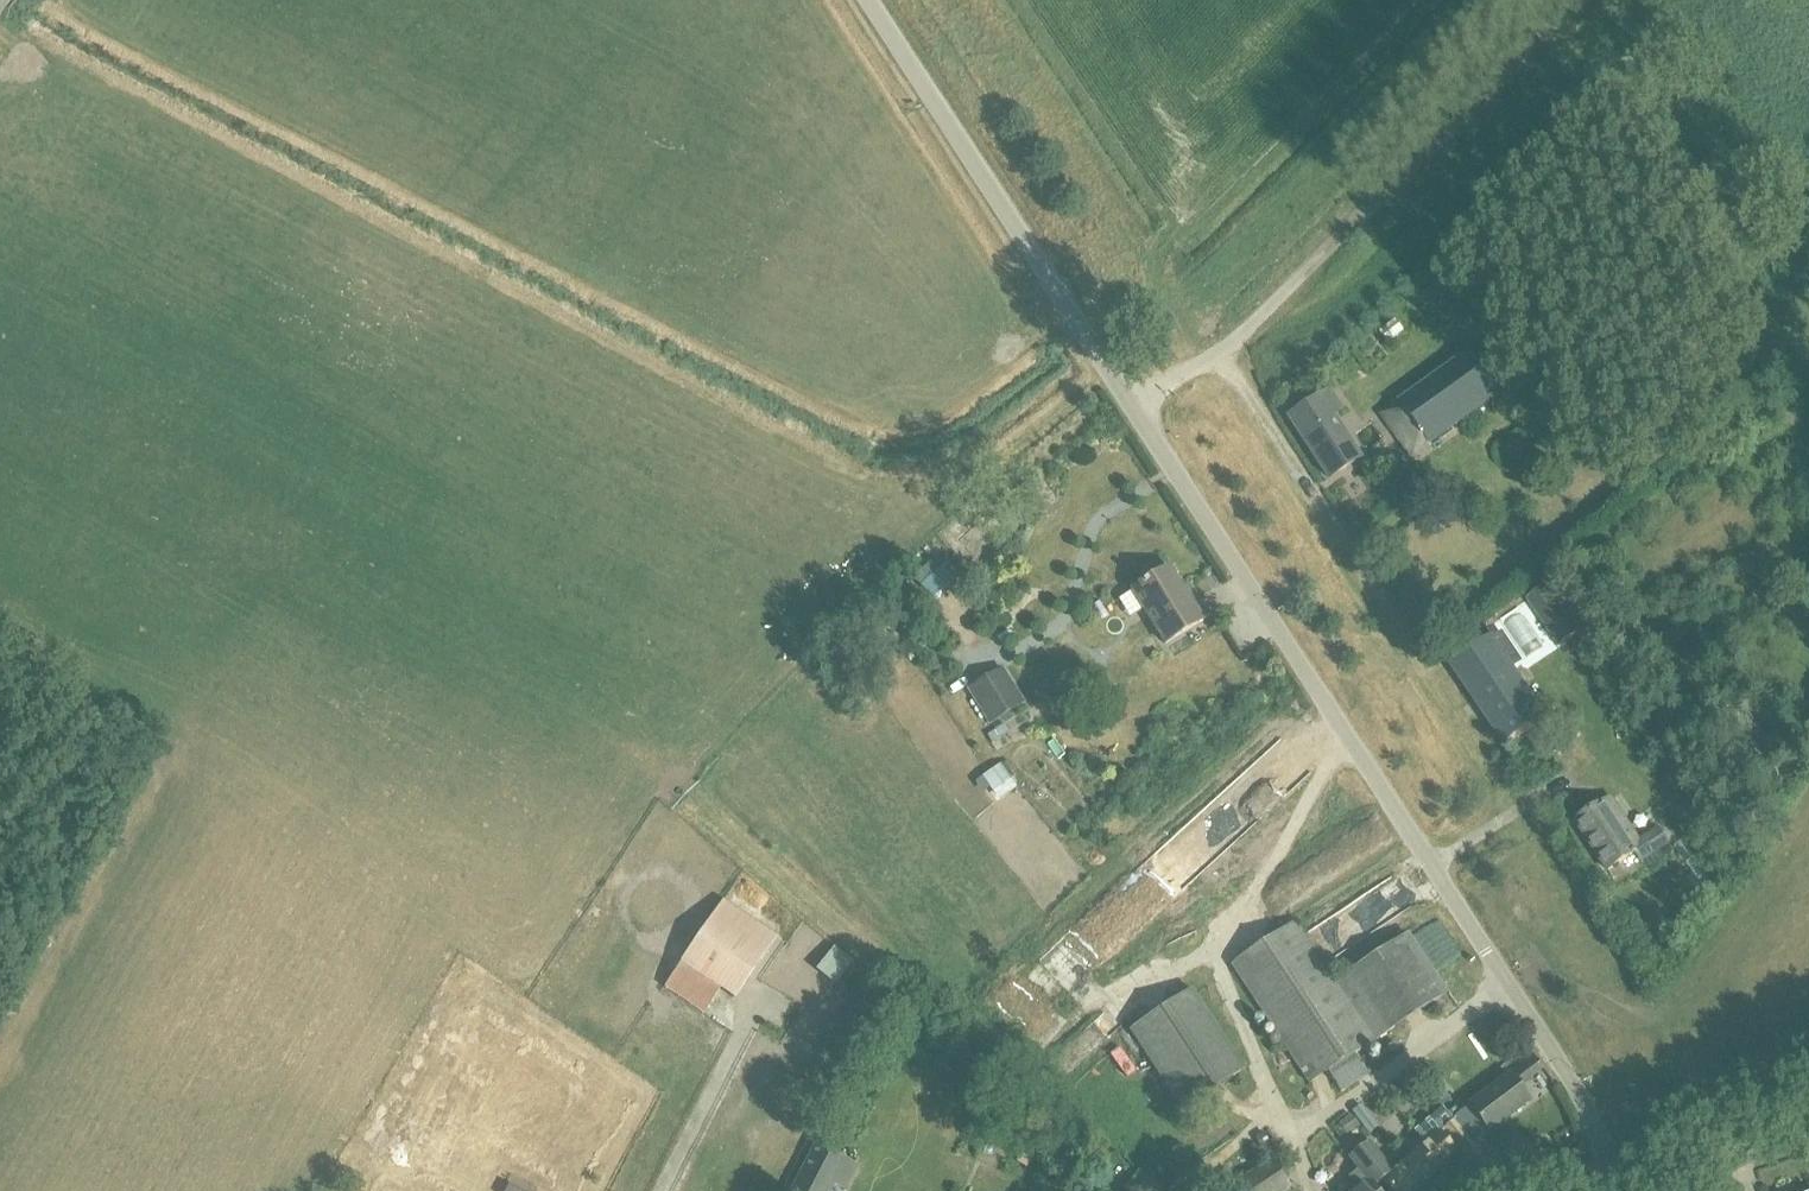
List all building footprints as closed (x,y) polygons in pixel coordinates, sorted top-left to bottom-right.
[(1431,441),(1504,391),(1475,348),(1379,413),(1408,457),(1431,441)] [(1330,417),(1319,400),(1290,418),(1329,478),(1358,459),(1330,417)] [(1135,591),(1168,644),(1209,619),(1196,598),(1191,601),(1171,568),(1135,591)] [(1550,585),(1528,600),(1559,647),(1581,632),(1550,585)] [(1453,664),(1508,744),(1550,716),(1495,635),(1453,664)] [(971,690),(991,723),(1024,703),(1004,670),(971,690)] [(1646,860),(1671,844),(1662,830),(1644,841),(1636,829),(1630,832),(1611,801),(1580,820),(1611,870),(1641,852),(1646,860)] [(720,990),(732,999),(774,937),(723,902),(666,986),(705,1012),(720,990)] [(1355,1055),(1447,995),(1407,934),(1334,982),(1296,923),(1233,964),(1311,1084),(1328,1073),(1341,1092),(1368,1074),(1355,1055)] [(836,985),(853,963),(834,948),(817,970),(836,985)] [(1132,1030),(1183,1109),(1245,1069),(1194,990),(1132,1030)] [(1110,1008),(1090,1033),(1103,1043),(1122,1018),(1110,1008)] [(1116,1051),(1130,1075),(1142,1067),(1128,1044),(1116,1051)] [(1518,1063),(1522,1068),(1531,1080),(1544,1070),(1531,1053),(1518,1063)] [(1459,1117),(1476,1141),(1530,1100),(1512,1076),(1459,1117)] [(1353,1110),(1370,1132),(1378,1126),(1362,1104),(1353,1110)] [(1441,1110),(1413,1134),(1423,1147),(1452,1122),(1441,1110)] [(1351,1115),(1340,1123),(1347,1133),(1350,1131),(1354,1136),(1360,1132),(1356,1127),(1358,1125),(1351,1115)] [(1439,1134),(1441,1137),(1447,1132),(1472,1162),(1483,1154),(1456,1120),(1455,1120),(1439,1134)] [(1260,1150),(1269,1164),(1225,1190),(1288,1190),(1293,1188),(1274,1159),(1284,1153),(1269,1130),(1253,1140),(1260,1150)] [(1439,1134),(1435,1137),(1385,1182),(1393,1190),(1408,1190),(1454,1151),(1441,1137),(1439,1134)] [(1361,1148),(1353,1138),(1344,1146),(1352,1155),(1349,1158),(1359,1170),(1351,1176),(1361,1188),(1357,1190),(1377,1190),(1375,1188),(1393,1174),(1368,1143),(1361,1148)] [(791,1190),(831,1190),(833,1186),(842,1190),(847,1190),(860,1167),(841,1156),(840,1158),(815,1145),(791,1190)]
